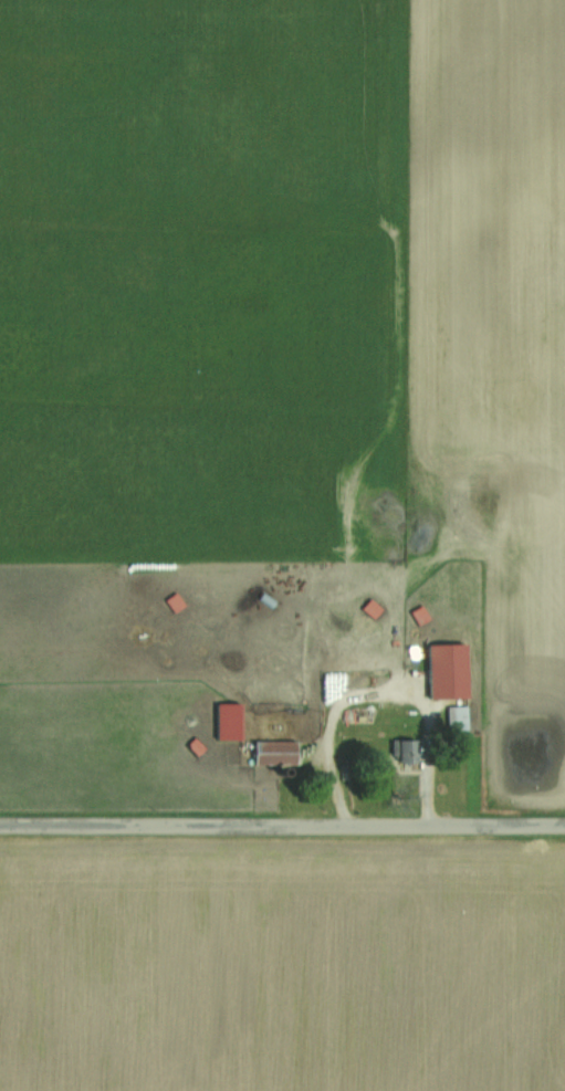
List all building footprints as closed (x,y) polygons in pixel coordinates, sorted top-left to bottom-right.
[(433,619),(425,606),(414,611),(421,625),(433,619)] [(451,735),(470,735),(470,706),(451,706),(451,735)] [(420,739),(400,739),(400,762),(420,762),(420,739)] [(300,741),(257,741),(257,765),(300,765),(300,741)]
